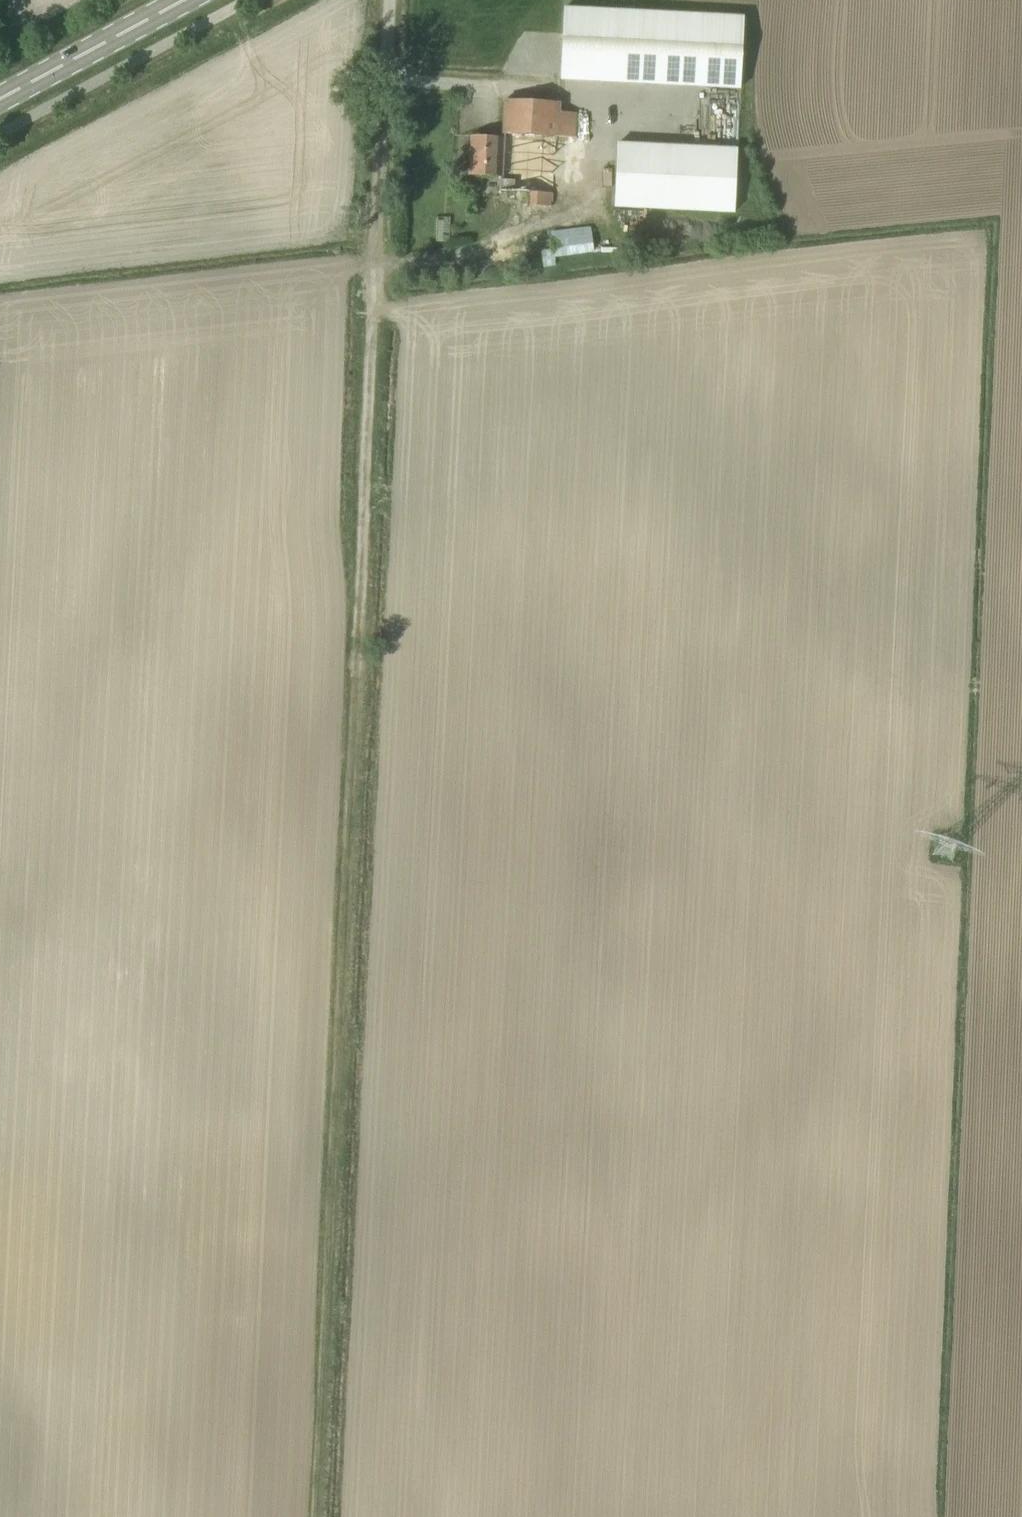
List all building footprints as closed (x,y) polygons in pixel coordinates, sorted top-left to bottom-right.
[(564,8),(560,81),(741,90),(744,17),(564,8)] [(498,179),(497,192),(528,194),(528,207),(550,208),(553,139),(555,140),(555,137),(575,137),(576,113),(556,111),(557,104),(502,101),(500,134),(501,134),(498,179)] [(468,137),(465,177),(498,179),(501,134),(500,134),(495,133),(495,139),(468,137)] [(618,143),(615,208),(735,213),(738,148),(618,143)] [(554,256),(594,251),(591,227),(551,233),(554,256)] [(421,243),(409,244),(410,253),(422,252),(421,243)]
